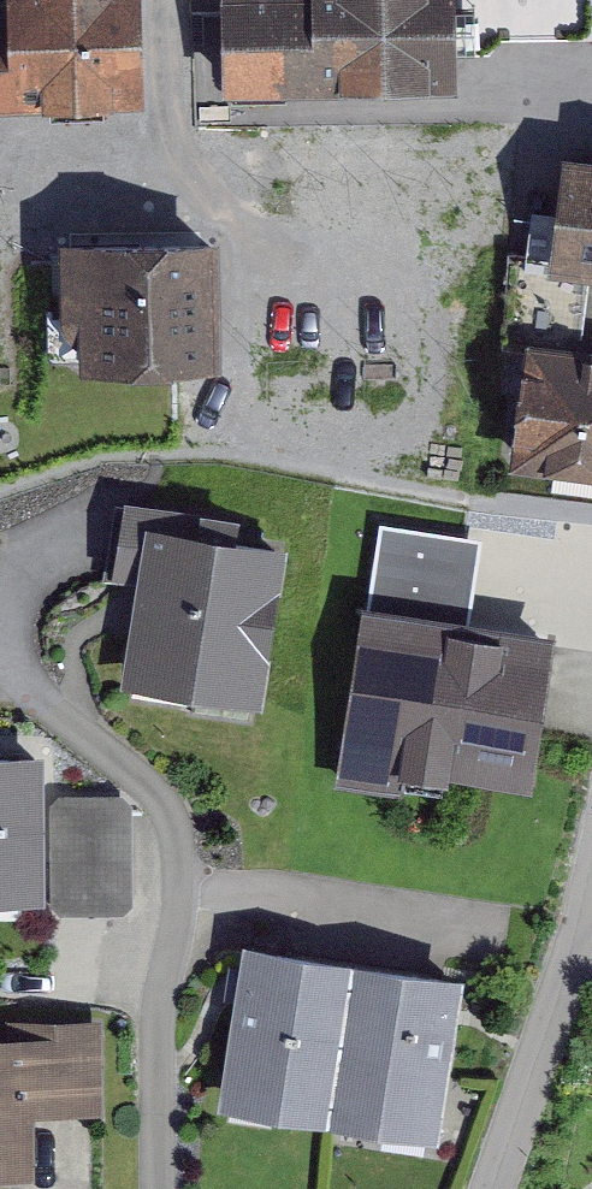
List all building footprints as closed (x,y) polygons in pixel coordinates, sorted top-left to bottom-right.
[(143,96),(141,0),(8,0),(9,9),(0,9),(0,99),(143,96)] [(222,86),(457,84),(457,50),(489,50),(501,37),(591,36),(591,0),(221,0),(222,86)] [(563,150),(555,209),(547,268),(590,274),(591,274),(591,153),(563,150)] [(582,343),(590,274),(547,268),(555,209),(532,206),(525,252),(509,250),(502,347),(524,350),(525,336),(582,343)] [(220,229),(59,232),(60,319),(81,319),(82,366),(223,363),(220,229)] [(508,463),(591,474),(591,345),(582,343),(525,336),(524,350),(508,463)] [(137,585),(121,682),(262,705),(288,544),(237,536),(241,514),(123,495),(109,580),(137,585)] [(560,626),(361,597),(334,784),(402,794),(405,774),(449,781),(449,777),(536,790),(560,626)] [(48,900),(47,749),(0,750),(0,900),(48,900)] [(59,793),(50,802),(51,904),(60,913),(124,913),(134,904),(133,804),(124,793),(59,793)] [(354,957),(244,940),(217,1106),(328,1123),(354,957)] [(440,1142),(465,974),(354,957),(328,1123),(440,1142)] [(0,1034),(0,1175),(37,1174),(36,1115),(106,1114),(105,1017),(7,1019),(8,1034),(0,1034)]
